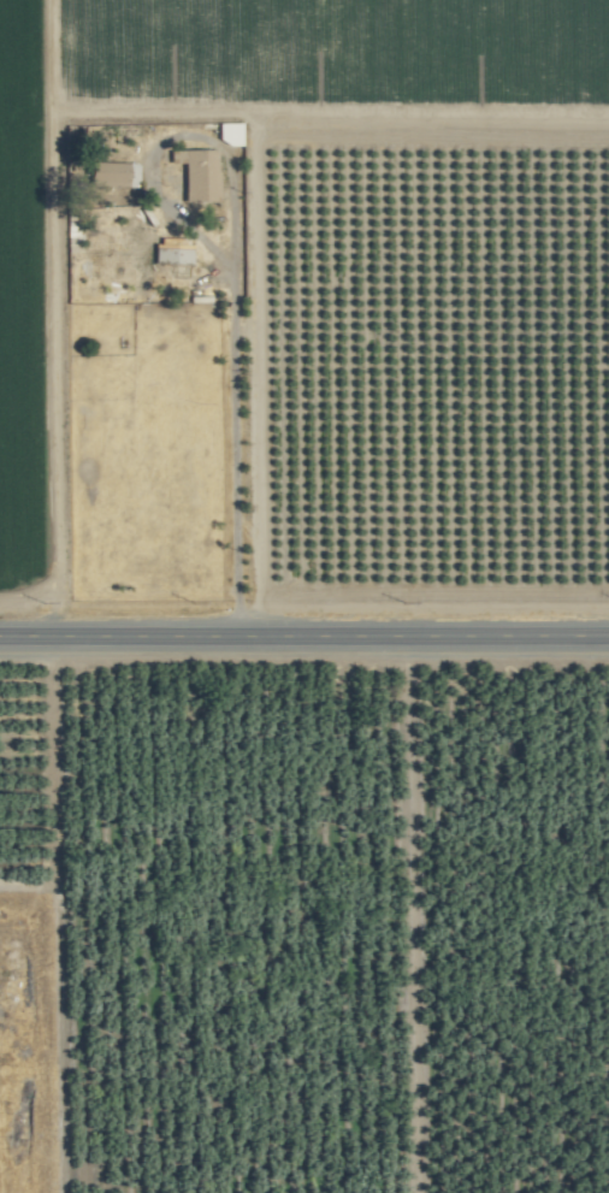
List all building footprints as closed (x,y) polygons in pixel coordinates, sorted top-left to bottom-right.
[(215,149),(167,151),(167,162),(176,162),(176,173),(161,173),(163,198),(182,197),(183,202),(217,201),(215,149)] [(134,186),(135,162),(89,161),(89,185),(134,186)] [(82,223),(83,251),(120,250),(119,223),(82,223)] [(191,240),(163,240),(163,244),(152,244),(151,266),(173,267),(173,275),(190,276),(191,240)] [(82,281),(148,279),(147,253),(81,255),(82,281)]
